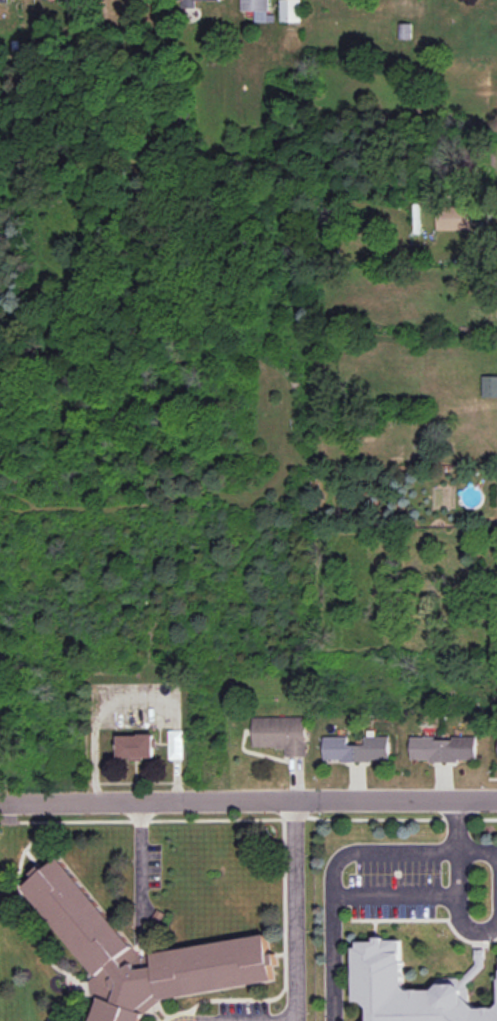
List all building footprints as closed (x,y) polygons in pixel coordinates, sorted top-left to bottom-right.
[(255,11),(255,22),(274,22),(274,14),(269,14),(269,0),(242,0),(242,11),(255,11)] [(300,0),(281,0),(281,22),(301,22),(300,0)] [(399,23),(399,39),(411,39),(411,23),(399,23)] [(437,230),(472,229),(472,204),(437,205),(437,230)] [(496,397),(496,376),(483,376),(483,397),(496,397)] [(252,717),(253,747),(285,747),(286,756),(306,756),(305,716),(252,717)] [(154,734),(117,735),(118,759),(154,758),(154,734)] [(389,760),(389,736),(365,736),(365,744),(348,744),(348,736),(324,736),(324,760),(389,760)] [(476,761),(476,737),(411,737),(410,760),(476,761)] [(138,1017),(163,997),(275,983),(271,954),(267,952),(265,936),(148,951),(150,965),(133,967),(136,957),(136,956),(61,860),(54,858),(21,884),(21,887),(92,978),(88,981),(89,987),(95,995),(86,1020),(137,1020),(138,1017)] [(461,1006),(461,987),(400,987),(400,940),(352,940),(352,1003),(364,1003),(364,1020),(496,1020),(496,1006),(461,1006)]
